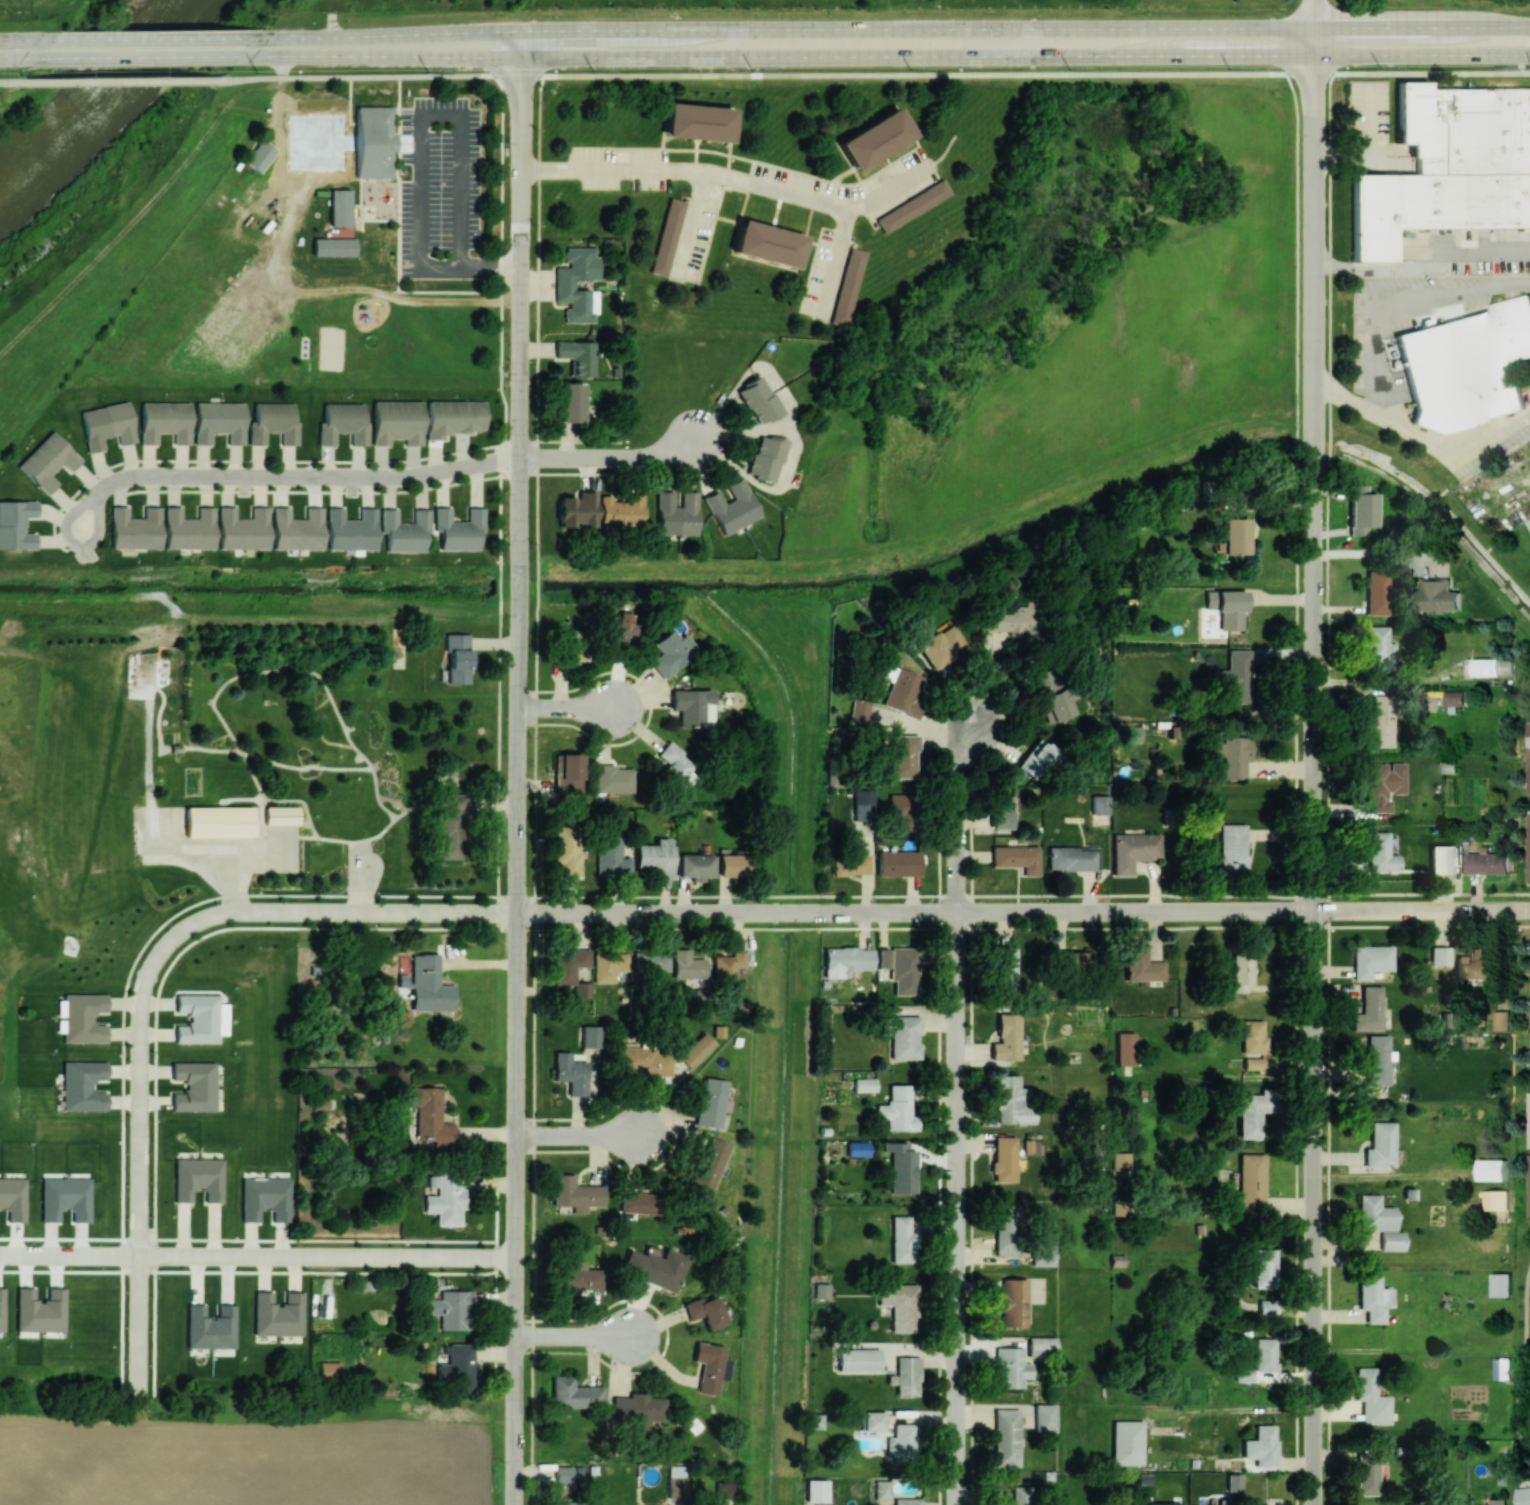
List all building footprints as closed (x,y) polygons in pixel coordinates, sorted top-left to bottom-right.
[(1427,89),(1427,81),(1396,81),(1397,143),(1409,143),(1410,157),(1414,157),(1414,174),(1350,174),(1350,261),(1393,261),(1393,228),(1529,227),(1529,88),(1427,89)] [(664,137),(730,142),(732,108),(666,103),(664,137)] [(357,106),(393,107),(392,134),(392,151),(392,178),(356,178),(357,106)] [(912,137),(896,108),(836,141),(852,171),(912,137)] [(260,172),(275,149),(259,139),(244,163),(260,172)] [(951,196),(943,181),(874,216),(881,231),(951,196)] [(330,189),(351,190),(351,227),(330,227),(330,189)] [(650,273),(666,277),(684,201),(668,197),(650,273)] [(731,253),(796,269),(803,235),(738,220),(731,253)] [(312,239),(312,256),(355,257),(355,239),(312,239)] [(597,247),(565,248),(565,267),(554,268),(555,302),(565,302),(565,322),(595,322),(594,307),(589,307),(588,289),(573,290),(573,281),(598,280),(597,247)] [(848,248),(829,323),(846,327),(865,252),(848,248)] [(1417,434),(1524,409),(1513,361),(1529,357),(1529,300),(1393,331),(1417,434)] [(594,377),(594,341),(555,341),(555,358),(569,358),(569,376),(594,377)] [(757,426),(781,412),(759,375),(735,390),(757,426)] [(582,383),(559,383),(559,422),(581,422),(582,383)] [(426,439),(444,439),(445,432),(483,432),(483,401),(426,400),(426,439)] [(421,445),(421,401),(372,401),(372,445),(389,445),(389,438),(404,438),(403,445),(421,445)] [(80,410),(87,453),(103,450),(101,437),(117,434),(119,445),(135,442),(128,402),(80,410)] [(189,402),(140,403),(141,444),(156,444),(156,433),(172,433),(173,445),(190,444),(189,402)] [(226,444),(243,444),(243,403),(194,402),(194,444),(210,444),(210,433),(226,433),(226,444)] [(293,403),(253,403),(253,421),(248,421),(248,445),(264,445),(264,432),(280,432),(280,445),(296,445),(296,421),(293,421),(293,403)] [(363,404),(323,403),(322,422),(318,421),(318,445),(334,445),(334,432),(350,432),(350,445),(367,446),(367,421),(362,421),(363,404)] [(17,466),(47,495),(58,483),(50,475),(61,463),(69,471),(81,460),(51,430),(17,466)] [(773,483),(785,441),(758,433),(746,475),(773,483)] [(760,517),(741,477),(725,485),(732,499),(724,503),(717,490),(703,497),(721,535),(760,517)] [(1374,494),(1364,494),(1364,485),(1348,485),(1349,536),(1365,536),(1365,527),(1375,527),(1374,494)] [(558,527),(574,526),(596,525),(595,490),(574,491),(574,497),(557,497),(558,527)] [(696,535),(697,491),(681,491),(681,507),(673,507),(673,491),(657,491),(657,534),(696,535)] [(643,526),(643,495),(623,495),(623,502),(610,502),(610,498),(599,497),(599,525),(643,526)] [(35,533),(24,533),(24,517),(36,517),(37,501),(0,501),(0,549),(35,549),(35,533)] [(110,548),(159,549),(160,507),(144,507),(143,519),(127,518),(127,506),(111,506),(110,548)] [(214,548),(213,507),(197,507),(197,518),(181,518),(181,507),(164,507),(165,548),(214,548)] [(218,549),(267,549),(268,507),(251,507),(251,519),(234,518),(235,507),(219,507),(218,549)] [(272,549),(321,549),(322,508),(305,507),(304,519),(289,519),(289,507),(272,507),(272,549)] [(478,550),(478,532),(484,532),(483,508),(467,508),(467,521),(450,521),(450,507),(433,507),(434,534),(439,534),(439,550),(478,550)] [(375,550),(375,508),(359,508),(359,520),(342,519),(342,508),(327,508),(326,550),(349,550),(349,549),(375,550)] [(424,552),(424,533),(429,533),(429,509),(413,509),(412,523),(396,523),(397,509),(380,509),(379,532),(385,533),(385,551),(424,552)] [(1224,554),(1248,554),(1249,518),(1224,518),(1224,554)] [(1365,571),(1367,616),(1389,615),(1387,570),(1365,571)] [(1461,611),(1461,592),(1450,592),(1451,579),(1421,578),(1420,591),(1416,591),(1416,610),(1461,611)] [(987,608),(987,631),(1021,631),(1021,640),(1037,640),(1036,607),(987,608)] [(631,612),(617,612),(617,620),(603,620),(602,644),(635,646),(636,624),(631,624),(631,612)] [(914,644),(930,670),(967,648),(952,622),(914,644)] [(1387,626),(1365,627),(1366,670),(1395,669),(1394,643),(1387,643),(1387,626)] [(562,660),(581,661),(582,628),(564,627),(562,660)] [(652,643),(659,653),(648,662),(662,679),(697,651),(683,633),(677,637),(670,629),(652,643)] [(469,634),(444,634),(444,649),(447,649),(447,683),(467,683),(467,673),(469,673),(469,634)] [(1227,670),(1216,670),(1216,703),(1249,702),(1249,650),(1227,650),(1227,670)] [(1472,659),(1472,676),(1514,675),(1514,659),(1472,659)] [(883,707),(916,717),(928,678),(895,668),(883,707)] [(1063,687),(1042,697),(1054,723),(1075,713),(1063,687)] [(670,710),(677,710),(678,726),(711,726),(710,690),(670,690),(670,710)] [(1467,690),(1447,690),(1447,706),(1466,706),(1467,690)] [(1370,747),(1394,747),(1392,695),(1368,696),(1370,747)] [(867,723),(871,702),(852,698),(849,720),(867,723)] [(890,778),(916,778),(917,735),(891,735),(890,778)] [(1222,779),(1243,778),(1243,761),(1249,761),(1249,736),(1222,736),(1222,743),(1212,743),(1212,756),(1221,756),(1222,779)] [(1018,769),(1039,781),(1057,751),(1036,738),(1018,769)] [(695,775),(691,772),(697,765),(666,743),(656,757),(666,764),(660,772),(685,790),(695,775)] [(581,753),(561,754),(562,792),(583,791),(581,753)] [(1404,793),(1404,763),(1388,763),(1388,764),(1365,764),(1365,799),(1371,799),(1371,812),(1390,812),(1390,800),(1386,800),(1386,793),(1404,793)] [(594,792),(632,793),(633,766),(595,766),(594,792)] [(872,789),(853,789),(852,821),(872,822),(872,789)] [(437,859),(465,859),(465,791),(446,791),(446,813),(437,813),(437,859)] [(911,795),(889,794),(888,816),(898,816),(898,831),(910,831),(911,795)] [(1012,829),(1013,796),(992,795),(991,828),(1012,829)] [(1109,815),(1110,795),(1091,795),(1091,814),(1109,815)] [(185,837),(253,837),(253,806),(185,807),(185,837)] [(298,806),(265,807),(265,825),(298,824),(298,806)] [(1219,877),(1245,877),(1246,824),(1220,824),(1219,877)] [(554,864),(560,864),(560,876),(581,877),(581,851),(576,851),(576,827),(554,827),(554,864)] [(1388,832),(1367,832),(1367,870),(1398,871),(1398,855),(1388,855),(1388,832)] [(1112,875),(1132,876),(1133,860),(1161,860),(1162,834),(1113,834),(1112,875)] [(631,876),(631,858),(620,858),(620,837),(596,836),(596,875),(631,876)] [(656,845),(636,844),(636,868),(657,869),(657,877),(671,877),(672,838),(656,838),(656,845)] [(1430,846),(1430,874),(1452,873),(1451,858),(1459,858),(1459,845),(1430,846)] [(870,874),(869,854),(861,854),(861,846),(831,846),(831,875),(870,874)] [(991,866),(1023,866),(1023,875),(1039,875),(1039,846),(991,846),(991,866)] [(1048,870),(1099,870),(1099,848),(1048,847),(1048,870)] [(920,876),(920,851),(877,851),(877,877),(920,876)] [(717,854),(717,876),(746,875),(746,853),(717,854)] [(1468,874),(1508,874),(1508,853),(1485,853),(1467,853),(1468,874)] [(677,876),(691,877),(691,881),(702,882),(703,877),(712,877),(712,855),(678,854),(677,876)] [(1392,946),(1352,946),(1353,980),(1370,979),(1370,971),(1392,971),(1392,946)] [(893,995),(916,995),(917,948),(890,947),(889,980),(893,980),(893,995)] [(1014,985),(1014,947),(994,947),(994,985),(1014,985)] [(1431,947),(1431,966),(1451,965),(1450,947),(1431,947)] [(823,948),(823,970),(840,970),(840,978),(848,977),(848,971),(872,970),(872,948),(823,948)] [(553,984),(574,985),(574,967),(589,967),(589,949),(571,949),(571,956),(553,956),(553,984)] [(673,979),(705,978),(705,958),(687,958),(687,949),(673,949),(673,979)] [(744,966),(744,949),(731,949),(732,956),(713,956),(714,985),(742,984),(742,974),(735,974),(735,966),(744,966)] [(876,969),(888,969),(887,949),(876,949),(876,969)] [(1084,951),(1061,952),(1062,967),(1084,967),(1084,951)] [(592,982),(614,983),(614,973),(627,973),(627,953),(593,952),(592,982)] [(453,1010),(453,984),(439,984),(439,954),(411,954),(411,974),(398,974),(398,987),(412,987),(412,1010),(453,1010)] [(1253,984),(1252,954),(1231,955),(1232,993),(1246,992),(1246,984),(1253,984)] [(1496,959),(1466,957),(1465,964),(1456,964),(1455,978),(1496,980),(1496,959)] [(1164,981),(1164,962),(1125,961),(1125,980),(1164,981)] [(574,998),(589,997),(589,984),(573,984),(574,998)] [(1380,986),(1361,987),(1361,1013),(1351,1013),(1352,1030),(1381,1030),(1380,986)] [(106,994),(64,994),(64,1020),(57,1020),(57,1032),(63,1032),(63,1042),(105,1042),(106,1025),(93,1025),(93,1012),(106,1012),(106,994)] [(218,1043),(218,1034),(227,1034),(227,1003),(218,1003),(218,995),(175,995),(175,1013),(190,1013),(190,1025),(175,1024),(175,1043),(218,1043)] [(1509,1031),(1509,1010),(1494,1010),(1494,1031),(1509,1031)] [(1019,1060),(1019,1014),(997,1014),(997,1043),(991,1043),(991,1060),(1019,1060)] [(890,1059),(919,1059),(919,1017),(882,1016),(881,1035),(891,1035),(890,1059)] [(1264,1021),(1241,1020),(1241,1053),(1263,1054),(1264,1021)] [(581,1048),(601,1048),(601,1026),(581,1026),(581,1048)] [(689,1069),(715,1044),(703,1032),(677,1057),(689,1069)] [(1135,1032),(1116,1033),(1116,1066),(1135,1066),(1135,1032)] [(1387,1084),(1387,1060),(1392,1060),(1392,1050),(1387,1050),(1387,1035),(1365,1035),(1366,1085),(1387,1084)] [(670,1074),(669,1050),(653,1051),(653,1047),(618,1047),(618,1075),(670,1074)] [(553,1081),(567,1081),(567,1095),(585,1096),(585,1061),(569,1061),(569,1052),(553,1052),(553,1081)] [(1242,1058),(1242,1069),(1263,1069),(1263,1058),(1242,1058)] [(105,1110),(106,1093),(93,1093),(93,1079),(106,1079),(106,1062),(63,1061),(62,1110),(105,1110)] [(215,1111),(215,1062),(171,1062),(171,1080),(184,1080),(184,1093),(171,1093),(171,1111),(215,1111)] [(996,1075),(996,1124),(1034,1124),(1034,1103),(1028,1103),(1029,1088),(1018,1088),(1018,1075),(996,1075)] [(696,1125),(719,1128),(725,1080),(701,1077),(696,1125)] [(876,1091),(875,1078),(853,1079),(854,1092),(876,1091)] [(886,1130),(917,1130),(917,1116),(909,1116),(910,1085),(888,1084),(888,1105),(876,1104),(875,1119),(886,1119),(886,1130)] [(416,1107),(415,1140),(433,1140),(433,1149),(453,1150),(454,1123),(440,1122),(441,1088),(407,1087),(407,1106),(416,1107)] [(1239,1139),(1260,1138),(1260,1112),(1270,1112),(1270,1088),(1260,1088),(1260,1094),(1239,1095),(1239,1139)] [(328,1110),(327,1097),(313,1098),(314,1110),(328,1110)] [(1393,1122),(1369,1122),(1370,1148),(1364,1148),(1364,1167),(1393,1167),(1393,1122)] [(693,1183),(714,1189),(728,1143),(707,1137),(693,1183)] [(1015,1182),(1015,1137),(994,1137),(994,1162),(990,1162),(990,1174),(994,1174),(994,1182),(1015,1182)] [(846,1156),(868,1157),(869,1142),(847,1142),(846,1156)] [(915,1150),(906,1150),(907,1143),(882,1142),(882,1151),(890,1151),(889,1193),(914,1193),(915,1150)] [(1104,1168),(1104,1152),(1091,1152),(1091,1168),(1104,1168)] [(1113,1170),(1131,1171),(1131,1153),(1113,1152),(1113,1170)] [(1237,1213),(1263,1213),(1264,1154),(1239,1154),(1237,1213)] [(174,1202),(192,1202),(192,1189),(203,1189),(202,1202),(223,1203),(223,1159),(174,1158),(174,1202)] [(1507,1160),(1479,1160),(1479,1181),(1507,1181),(1507,1160)] [(603,1206),(603,1186),(573,1186),(573,1174),(552,1175),(553,1206),(571,1206),(571,1214),(586,1214),(586,1206),(603,1206)] [(436,1225),(462,1226),(462,1188),(459,1188),(459,1176),(428,1176),(427,1187),(437,1187),(436,1195),(423,1195),(423,1213),(436,1213),(436,1225)] [(0,1178),(0,1209),(6,1209),(5,1222),(24,1222),(25,1179),(0,1178)] [(41,1222),(59,1222),(59,1209),(71,1210),(71,1222),(89,1222),(90,1179),(41,1178),(41,1222)] [(289,1222),(289,1179),(241,1179),(241,1222),(260,1222),(260,1209),(271,1209),(271,1222),(289,1222)] [(1494,1211),(1514,1210),(1514,1190),(1494,1190),(1494,1211)] [(654,1214),(654,1193),(621,1193),(620,1213),(654,1214)] [(1379,1195),(1359,1194),(1359,1230),(1380,1231),(1380,1251),(1403,1251),(1403,1232),(1395,1232),(1395,1207),(1379,1207),(1379,1195)] [(995,1255),(1018,1255),(1017,1204),(994,1205),(995,1255)] [(891,1263),(916,1262),(916,1232),(910,1232),(909,1216),(890,1216),(891,1263)] [(1054,1266),(1054,1240),(1031,1241),(1031,1266),(1054,1266)] [(673,1293),(688,1257),(665,1248),(661,1258),(643,1251),(642,1255),(629,1250),(620,1271),(673,1293)] [(1254,1288),(1275,1288),(1275,1249),(1253,1249),(1254,1288)] [(601,1269),(553,1269),(553,1298),(568,1298),(568,1289),(600,1290),(601,1269)] [(1493,1297),(1512,1297),(1512,1273),(1492,1274),(1493,1297)] [(1379,1275),(1358,1276),(1359,1310),(1365,1310),(1365,1324),(1384,1323),(1384,1307),(1392,1307),(1391,1288),(1379,1288),(1379,1275)] [(995,1311),(1001,1311),(1001,1327),(1027,1327),(1026,1278),(1001,1278),(1001,1294),(994,1294),(995,1311)] [(828,1299),(828,1284),(814,1283),(813,1298),(828,1299)] [(891,1332),(916,1332),(915,1284),(878,1284),(878,1305),(891,1305),(891,1332)] [(64,1332),(64,1288),(44,1288),(44,1301),(34,1301),(34,1288),(16,1288),(15,1331),(64,1332)] [(440,1290),(440,1299),(422,1299),(422,1314),(440,1314),(439,1329),(470,1330),(471,1291),(440,1290)] [(302,1335),(302,1292),(283,1292),(283,1305),(272,1305),(272,1291),(254,1291),(254,1335),(302,1335)] [(705,1330),(725,1324),(716,1296),(700,1301),(699,1297),(682,1303),(687,1320),(701,1316),(705,1330)] [(1276,1316),(1276,1300),(1258,1301),(1258,1316),(1276,1316)] [(235,1305),(216,1305),(216,1316),(205,1316),(205,1304),(186,1304),(187,1349),(235,1348),(235,1305)] [(1274,1338),(1253,1339),(1254,1374),(1275,1374),(1274,1338)] [(724,1347),(695,1342),(692,1361),(701,1363),(696,1392),(715,1395),(718,1379),(726,1380),(729,1360),(722,1359),(724,1347)] [(449,1393),(472,1392),(471,1343),(448,1343),(449,1393)] [(838,1371),(879,1372),(880,1349),(838,1349),(838,1371)] [(919,1357),(895,1357),(896,1397),(920,1396),(919,1357)] [(340,1362),(319,1361),(319,1380),(339,1380),(340,1362)] [(1389,1424),(1390,1396),(1375,1396),(1376,1368),(1356,1368),(1355,1400),(1362,1400),(1361,1424),(1389,1424)] [(602,1387),(573,1386),(573,1376),(552,1376),(552,1407),(602,1408),(602,1387)] [(612,1397),(611,1418),(633,1419),(632,1430),(647,1430),(647,1421),(664,1422),(664,1396),(628,1395),(628,1397),(612,1397)] [(1055,1404),(1033,1404),(1034,1432),(1055,1432),(1055,1404)] [(994,1467),(1019,1467),(1019,1409),(993,1410),(994,1467)] [(863,1432),(883,1431),(883,1411),(862,1412),(863,1432)] [(807,1428),(822,1429),(822,1414),(808,1414),(807,1428)] [(1143,1421),(1112,1421),(1112,1465),(1142,1465),(1143,1421)] [(887,1457),(913,1456),(913,1424),(893,1424),(893,1437),(886,1437),(887,1457)] [(1242,1440),(1242,1458),(1254,1458),(1254,1467),(1276,1466),(1275,1424),(1254,1425),(1254,1440),(1242,1440)] [(1358,1496),(1379,1495),(1378,1455),(1356,1456),(1358,1496)] [(668,1496),(686,1497),(686,1466),(668,1465),(668,1496)] [(554,1487),(572,1488),(572,1466),(555,1466),(554,1487)] [(1226,1491),(1241,1492),(1242,1474),(1227,1474),(1226,1491)] [(805,1480),(805,1502),(827,1501),(827,1479),(805,1480)] [(890,1499),(890,1480),(874,1480),(874,1499),(890,1499)] [(715,1499),(733,1499),(732,1481),(715,1482),(715,1499)] [(1032,1487),(1012,1486),(1011,1504),(1032,1504),(1032,1487)] [(1517,1488),(1518,1504),(1529,1504),(1529,1487),(1517,1488)] [(1115,1504),(1126,1504),(1126,1495),(1116,1494),(1115,1504)]
